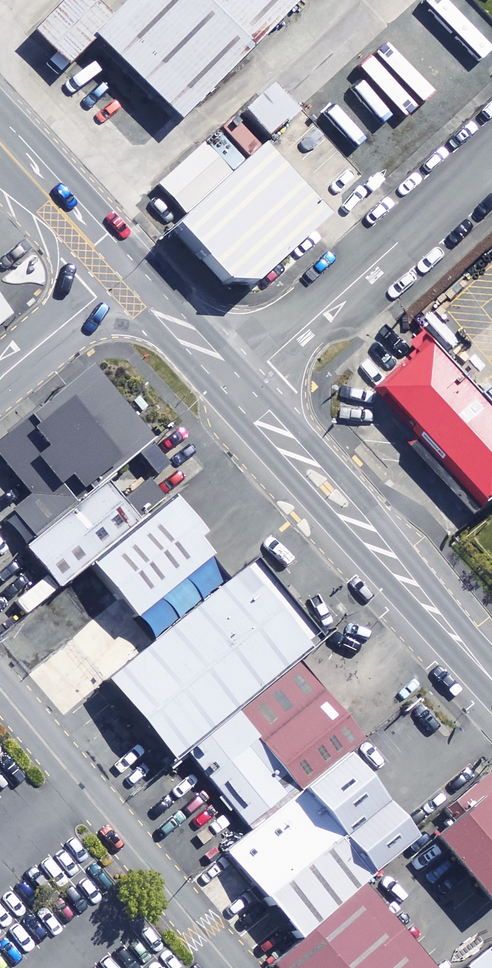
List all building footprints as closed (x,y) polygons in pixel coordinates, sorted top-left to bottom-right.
[(94,45),(185,135),(320,0),(139,0),(94,45)] [(295,119),(271,91),(242,116),(266,144),(295,119)] [(350,202),(289,138),(187,233),(247,297),(350,202)] [(223,183),(199,158),(152,201),(177,227),(223,183)] [(0,301),(0,325),(12,315),(0,301)] [(445,359),(399,401),(491,502),(491,410),(445,359)] [(105,478),(154,437),(92,362),(0,437),(0,462),(27,495),(11,508),(35,537),(105,478)] [(122,498),(105,478),(35,537),(23,547),(58,590),(89,565),(166,501),(147,478),(122,498)] [(205,530),(174,494),(166,501),(89,565),(136,621),(213,556),(197,537),(205,530)] [(171,760),(183,750),(235,708),(296,658),(318,640),(251,558),(104,679),(171,760)] [(302,789),(345,754),(363,739),(296,658),(235,708),(302,789)] [(302,789),(235,708),(183,750),(251,831),(302,789)] [(264,898),(299,939),(364,885),(418,840),(401,820),(386,802),(345,754),(302,789),(251,831),(226,852),(264,898)] [(490,768),(441,808),(451,820),(429,838),(486,905),(491,900),(491,770),(490,768)] [(364,885),(299,939),(270,965),(273,967),(435,967),(364,885)] [(468,967),(491,967),(491,948),(468,967)]
